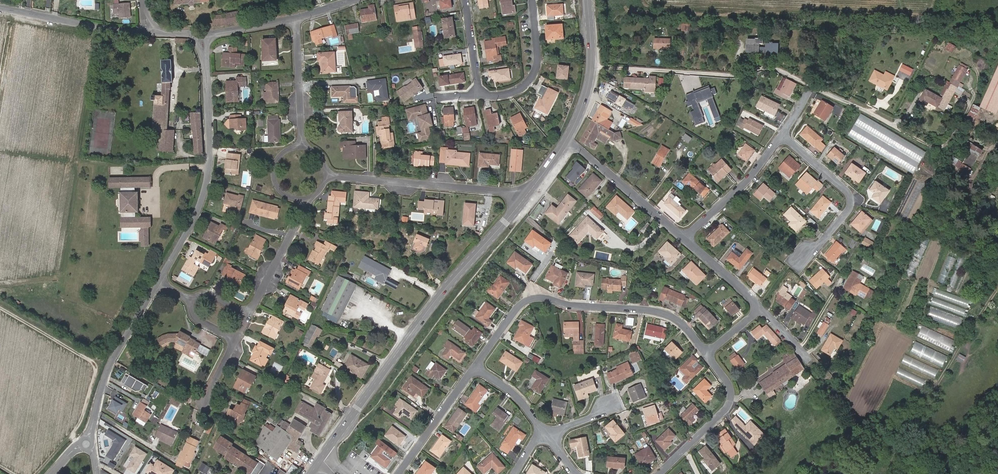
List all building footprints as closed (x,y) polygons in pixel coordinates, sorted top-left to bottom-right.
[(440,1),(441,9),(451,8),(450,0),(446,0),(440,1)] [(503,14),(515,12),(514,6),(512,6),(511,0),(501,0),(503,14)] [(129,3),(113,4),(114,14),(118,14),(119,18),(130,17),(129,9),(128,9),(128,8),(129,8),(129,3)] [(399,8),(398,5),(395,6),(397,21),(415,18),(413,3),(408,4),(408,7),(399,8)] [(369,9),(360,10),(362,22),(376,20),(373,5),(368,6),(369,9)] [(562,5),(547,6),(548,19),(554,19),(554,15),(563,15),(562,5)] [(225,14),(226,25),(242,22),(241,11),(225,14)] [(211,24),(211,27),(226,25),(225,14),(213,16),(213,24),(211,24)] [(452,18),(442,19),(445,38),(454,37),(452,18)] [(351,33),(358,32),(357,24),(345,26),(346,34),(348,34),(349,39),(352,39),(351,33)] [(562,25),(545,26),(546,39),(563,38),(562,25)] [(312,37),(313,41),(315,40),(316,44),(322,42),(321,39),(332,35),(332,36),(336,35),(333,26),(320,30),(321,31),(314,33),(315,36),(312,37)] [(415,39),(421,38),(420,28),(417,28),(417,27),(413,28),(415,39)] [(485,45),(505,42),(504,37),(492,39),(493,41),(485,42),(485,45)] [(747,40),(746,52),(765,53),(765,58),(773,58),(773,45),(765,44),(765,49),(758,48),(758,45),(762,45),(762,39),(754,38),(754,40),(747,40)] [(275,39),(262,40),(263,61),(276,60),(275,39)] [(654,48),(659,48),(664,49),(669,49),(670,39),(654,39),(654,48)] [(505,42),(485,45),(488,61),(494,60),(495,62),(502,61),(501,56),(497,56),(497,54),(496,45),(505,44),(505,42)] [(949,42),(946,49),(953,53),(957,45),(949,42)] [(497,54),(498,54),(497,46),(506,45),(505,44),(496,45),(497,54)] [(229,64),(229,67),(235,68),(235,65),(235,63),(244,64),(245,55),(235,54),(235,51),(237,51),(237,48),(229,47),(228,51),(230,51),(230,53),(223,53),(222,62),(229,63),(229,64)] [(334,53),(318,54),(318,60),(322,60),(323,72),(335,72),(334,53)] [(444,60),(440,60),(440,66),(461,63),(460,54),(444,56),(444,60)] [(153,130),(160,131),(159,151),(173,152),(174,130),(167,130),(169,90),(170,89),(170,83),(172,83),(171,60),(162,61),(163,83),(162,96),(152,95),(152,101),(154,101),(153,130)] [(939,97),(925,89),(918,102),(923,105),(925,100),(937,107),(938,106),(944,110),(959,82),(960,82),(966,70),(965,69),(966,66),(962,64),(961,66),(959,66),(948,85),(946,84),(939,97)] [(981,108),(997,114),(997,65),(981,108)] [(568,67),(558,66),(557,78),(567,79),(568,67)] [(508,69),(489,72),(489,76),(496,75),(497,81),(510,79),(508,69)] [(887,89),(892,80),(884,76),(875,71),(870,80),(887,89)] [(463,74),(439,77),(441,85),(464,82),(463,74)] [(644,92),(648,92),(648,89),(655,89),(656,77),(649,76),(649,79),(624,78),(624,88),(644,89),(644,92)] [(234,98),(234,102),(238,101),(237,87),(242,87),(242,78),(237,79),(237,82),(226,82),(227,99),(234,98)] [(415,92),(416,92),(422,87),(416,78),(413,81),(412,83),(407,86),(405,86),(398,92),(404,101),(412,95),(412,94),(415,92)] [(388,99),(385,79),(375,80),(376,81),(373,82),(373,80),(366,81),(368,89),(372,88),(373,90),(379,89),(380,96),(376,96),(377,101),(388,99)] [(786,79),(784,84),(781,82),(777,89),(776,88),(774,93),(787,99),(788,96),(789,96),(796,84),(786,79)] [(278,83),(267,84),(267,93),(264,93),(264,102),(279,102),(278,83)] [(535,108),(547,113),(557,93),(542,85),(537,93),(541,96),(535,108)] [(350,97),(349,87),(332,87),(332,97),(344,96),(344,102),(357,102),(356,97),(350,97)] [(689,112),(695,126),(700,124),(698,119),(703,117),(698,103),(707,100),(714,118),(720,116),(712,97),(713,97),(712,95),(716,94),(714,88),(710,89),(709,87),(694,93),(693,92),(685,95),(688,101),(685,102),(687,107),(691,105),(693,111),(689,112)] [(611,104),(614,106),(619,97),(616,95),(611,104)] [(779,105),(761,96),(756,106),(774,115),(779,105)] [(627,104),(628,102),(626,101),(619,97),(614,106),(623,111),(623,110),(625,111),(629,105),(627,104)] [(833,108),(822,101),(814,113),(825,120),(833,108)] [(974,122),(981,109),(981,108),(974,104),(966,119),(974,122)] [(423,128),(426,139),(432,137),(429,126),(432,125),(429,114),(428,114),(427,114),(426,112),(427,112),(425,105),(406,110),(408,118),(418,116),(418,118),(421,128),(423,128)] [(592,120),(608,129),(612,123),(607,120),(607,119),(607,118),(612,121),(614,119),(609,116),(612,111),(601,105),(596,113),(592,120)] [(453,107),(444,108),(444,117),(441,117),(441,123),(445,123),(445,126),(453,125),(453,121),(454,121),(453,107)] [(473,108),(464,109),(466,126),(476,125),(473,108)] [(191,113),(191,114),(192,130),(193,130),(195,154),(203,154),(202,134),(201,109),(197,110),(197,113),(191,113)] [(490,110),(485,111),(489,132),(494,131),(493,127),(499,125),(497,114),(491,115),(490,110)] [(351,112),(339,112),(339,121),(340,121),(340,126),(339,127),(338,129),(339,131),(341,132),(352,131),(351,112)] [(519,114),(511,118),(515,126),(514,127),(519,136),(525,133),(523,129),(526,127),(519,114)] [(229,120),(229,124),(231,124),(231,128),(235,128),(238,130),(246,130),(246,119),(241,119),(241,116),(231,116),(231,120),(229,120)] [(277,116),(268,117),(269,135),(265,136),(265,142),(280,141),(279,120),(278,120),(277,116)] [(383,135),(384,147),(394,145),(392,134),(389,134),(388,125),(389,124),(388,117),(382,118),(383,122),(378,123),(379,127),(376,128),(377,135),(380,135),(383,135)] [(632,117),(629,122),(639,127),(641,123),(632,117)] [(744,119),(744,120),(741,125),(740,127),(743,129),(744,127),(759,135),(763,126),(749,118),(748,120),(744,119)] [(622,139),(620,131),(614,133),(608,129),(592,120),(580,141),(592,149),(593,147),(595,148),(597,144),(593,142),(596,138),(605,144),(608,139),(613,142),(622,139)] [(808,126),(801,134),(815,147),(816,146),(819,150),(824,145),(820,142),(822,139),(808,126)] [(423,128),(421,128),(422,132),(418,133),(420,141),(426,139),(423,128)] [(692,138),(685,133),(682,138),(688,143),(692,138)] [(963,163),(952,156),(948,162),(967,174),(981,151),(962,139),(958,145),(970,152),(963,163)] [(355,155),(355,159),(365,158),(365,146),(355,146),(354,142),(341,142),(341,147),(343,147),(347,147),(347,155),(355,155)] [(754,150),(746,144),(738,155),(747,161),(754,150)] [(669,150),(662,146),(652,162),(660,166),(669,150)] [(347,147),(343,147),(343,159),(355,159),(355,155),(347,155),(347,147)] [(845,156),(835,147),(828,155),(837,164),(845,156)] [(455,165),(455,161),(468,163),(469,155),(456,153),(456,151),(447,151),(448,149),(441,148),(439,162),(446,163),(446,164),(455,165)] [(422,152),(416,152),(414,166),(420,166),(420,168),(424,168),(425,166),(429,166),(429,165),(433,165),(434,157),(421,156),(422,152)] [(522,153),(512,152),(510,171),(520,172),(522,153)] [(237,161),(239,161),(240,155),(227,154),(225,173),(231,174),(232,169),(236,170),(237,161)] [(499,156),(480,154),(479,167),(488,167),(488,164),(498,165),(499,156)] [(800,166),(789,156),(779,168),(790,177),(800,166)] [(714,164),(708,169),(718,181),(731,170),(721,159),(715,165),(714,164)] [(238,175),(239,161),(237,161),(236,170),(232,169),(231,174),(238,175)] [(578,161),(566,176),(575,183),(586,168),(578,161)] [(865,173),(852,164),(846,173),(859,182),(865,173)] [(807,173),(802,178),(804,180),(798,186),(807,194),(812,187),(817,191),(822,185),(818,181),(817,182),(807,173)] [(601,181),(593,174),(579,189),(587,197),(601,181)] [(709,190),(689,174),(683,181),(692,189),(694,187),(704,196),(709,190)] [(150,177),(122,178),(122,184),(125,184),(125,187),(125,193),(121,193),(122,212),(125,212),(126,227),(142,226),(142,231),(145,231),(145,240),(142,240),(142,245),(149,245),(149,226),(151,226),(151,217),(136,217),(136,212),(138,212),(138,193),(136,193),(136,187),(135,184),(139,184),(139,187),(151,186),(150,177)] [(110,187),(125,187),(125,184),(122,184),(122,178),(110,178),(110,187)] [(889,191),(876,182),(870,190),(875,193),(872,197),(880,203),(889,191)] [(763,183),(757,189),(764,195),(770,201),(775,194),(763,183)] [(760,200),(764,195),(757,189),(754,194),(760,200)] [(368,193),(355,192),(354,207),(377,209),(378,200),(368,199),(368,193)] [(333,220),(333,224),(338,224),(339,203),(344,203),(345,194),(331,193),(331,197),(328,197),(327,214),(325,214),(324,219),(327,219),(333,220)] [(671,193),(669,196),(670,197),(665,203),(680,217),(685,211),(677,203),(679,201),(671,193)] [(239,197),(227,194),(224,203),(231,204),(229,211),(239,214),(243,197),(239,196),(239,197)] [(557,209),(552,206),(545,214),(558,224),(576,201),(568,195),(557,209)] [(634,211),(616,196),(607,207),(615,215),(618,211),(627,219),(634,211)] [(831,203),(823,196),(811,211),(819,218),(831,203)] [(260,214),(268,216),(271,205),(264,203),(263,204),(261,203),(261,202),(253,200),(250,211),(258,213),(258,212),(261,213),(260,214)] [(425,203),(418,202),(418,208),(422,209),(423,208),(434,209),(438,210),(437,214),(443,215),(444,202),(425,200),(425,203)] [(476,205),(465,204),(463,226),(473,227),(474,213),(475,213),(476,205)] [(543,207),(539,204),(530,216),(534,219),(543,207)] [(806,221),(791,207),(785,215),(792,221),(789,224),(797,231),(806,221)] [(858,218),(857,217),(851,224),(860,231),(870,219),(863,213),(858,218)] [(603,231),(587,217),(570,235),(578,242),(589,231),(597,238),(603,231)] [(873,221),(870,219),(860,231),(863,234),(873,221)] [(876,219),(872,228),(877,230),(881,220),(876,219)] [(644,234),(651,225),(648,223),(648,222),(640,231),(644,234)] [(207,237),(216,241),(223,229),(226,230),(228,227),(221,224),(219,228),(211,224),(209,228),(211,229),(207,237)] [(729,232),(723,225),(708,239),(714,246),(729,232)] [(211,229),(209,228),(204,237),(215,243),(216,241),(207,237),(211,229)] [(550,244),(533,231),(526,241),(534,247),(535,245),(545,252),(550,244)] [(416,243),(413,250),(416,252),(419,252),(421,252),(423,251),(425,249),(429,239),(417,235),(414,242),(416,243)] [(259,242),(261,238),(257,236),(249,250),(249,249),(246,253),(258,259),(260,255),(259,255),(263,247),(262,246),(263,244),(259,242)] [(865,237),(861,243),(872,249),(875,243),(865,237)] [(924,237),(908,269),(914,272),(930,240),(924,237)] [(846,249),(837,241),(825,255),(833,262),(842,251),(844,252),(846,249)] [(316,259),(315,262),(318,264),(325,251),(326,251),(328,247),(334,250),(336,247),(325,242),(323,245),(317,242),(315,245),(317,246),(314,252),(313,251),(310,256),(316,259)] [(680,254),(667,242),(660,251),(667,257),(666,259),(671,264),(680,254)] [(207,262),(210,265),(214,259),(217,253),(208,248),(205,253),(204,255),(202,254),(196,251),(192,258),(189,256),(182,269),(192,276),(198,266),(194,264),(196,261),(205,266),(207,262)] [(753,253),(747,249),(740,258),(732,252),(727,259),(740,269),(753,253)] [(532,264),(515,252),(508,262),(515,268),(517,266),(526,272),(532,264)] [(939,282),(946,284),(956,258),(948,255),(939,282)] [(959,256),(956,266),(961,268),(964,258),(959,256)] [(384,267),(365,257),(360,266),(377,275),(385,280),(390,270),(387,268),(386,269),(384,268),(384,267)] [(705,276),(691,262),(683,270),(697,284),(705,276)] [(230,280),(239,285),(244,276),(231,269),(231,267),(227,265),(222,275),(226,277),(225,279),(229,282),(230,280)] [(294,275),(291,273),(286,282),(299,289),(306,275),(308,276),(310,272),(299,266),(296,272),(294,275)] [(567,273),(552,266),(546,278),(555,282),(554,284),(560,288),(567,273)] [(771,273),(767,269),(762,275),(754,268),(748,276),(761,286),(771,273)] [(830,277),(822,269),(810,281),(817,289),(824,282),(828,286),(831,282),(828,278),(830,277)] [(336,317),(338,318),(340,319),(357,285),(345,279),(347,275),(341,272),(339,276),(322,310),(329,314),(327,318),(334,322),(336,317)] [(593,275),(577,273),(576,286),(592,287),(593,275)] [(855,273),(846,289),(849,291),(850,290),(857,294),(865,299),(866,297),(869,299),(871,296),(873,292),(861,285),(865,278),(855,273)] [(948,288),(953,290),(958,276),(952,274),(948,288)] [(608,286),(608,290),(613,290),(621,291),(621,285),(626,285),(627,276),(622,275),(622,280),(608,279),(608,281),(608,286)] [(509,283),(500,276),(493,286),(492,285),(487,291),(498,298),(509,283)] [(786,305),(785,307),(790,310),(797,300),(786,292),(790,286),(786,282),(781,289),(782,289),(783,290),(780,295),(778,299),(786,305)] [(685,296),(663,287),(659,298),(668,302),(669,300),(676,303),(677,302),(682,304),(685,298),(685,296)] [(971,300),(936,287),(933,295),(968,307),(971,300)] [(307,305),(290,296),(285,306),(287,306),(284,311),(299,319),(301,314),(299,313),(302,309),(304,310),(307,305)] [(931,304),(964,315),(967,308),(933,297),(931,304)] [(736,302),(734,299),(732,301),(731,298),(723,305),(732,316),(739,310),(734,303),(736,302)] [(494,309),(487,303),(477,317),(488,326),(491,321),(488,319),(494,309)] [(695,311),(698,313),(704,307),(701,305),(695,311)] [(806,323),(811,326),(817,315),(813,312),(812,314),(799,305),(792,316),(802,322),(805,324),(806,323)] [(927,317),(960,328),(964,317),(931,306),(927,317)] [(718,321),(704,307),(698,313),(712,327),(718,321)] [(710,329),(712,327),(698,313),(696,315),(710,329)] [(283,322),(273,316),(271,320),(270,320),(265,328),(262,332),(274,339),(277,334),(276,334),(283,322)] [(470,329),(458,320),(453,327),(465,336),(465,337),(467,338),(465,341),(473,346),(482,333),(474,328),(472,331),(469,330),(470,329)] [(525,344),(525,343),(529,335),(533,327),(522,321),(520,325),(521,326),(515,338),(525,344)] [(828,325),(823,322),(818,333),(822,335),(828,325)] [(574,353),(584,353),(584,341),(578,341),(578,323),(572,323),(572,325),(565,325),(565,338),(574,338),(574,353)] [(604,325),(596,324),(595,344),(596,344),(596,347),(601,347),(601,345),(603,345),(604,325)] [(622,325),(617,324),(614,337),(629,341),(631,332),(621,329),(622,325)] [(645,335),(660,338),(662,328),(647,324),(645,335)] [(305,343),(311,346),(312,346),(317,336),(318,337),(322,330),(312,325),(309,331),(308,331),(305,336),(306,337),(304,342),(305,343)] [(751,333),(755,338),(758,335),(759,337),(763,333),(774,345),(777,342),(778,344),(780,342),(779,341),(780,340),(766,325),(761,330),(758,327),(751,333)] [(955,339),(923,325),(918,336),(950,350),(955,339)] [(191,350),(190,351),(195,354),(197,350),(200,345),(195,342),(195,341),(190,338),(190,337),(180,331),(179,334),(169,334),(164,335),(157,339),(161,346),(168,343),(175,341),(186,347),(191,350)] [(842,340),(831,334),(822,350),(830,355),(834,347),(838,349),(842,340)] [(535,338),(529,335),(525,343),(531,346),(535,338)] [(465,352),(448,341),(445,346),(447,348),(442,355),(447,359),(451,354),(459,360),(465,352)] [(916,341),(911,352),(943,367),(948,356),(916,341)] [(273,349),(260,342),(257,347),(256,346),(253,352),(254,353),(250,360),(261,366),(262,364),(265,366),(268,360),(265,359),(268,353),(271,355),(273,349)] [(682,353),(672,342),(665,349),(675,359),(682,353)] [(200,345),(197,350),(206,355),(209,350),(200,345)] [(791,351),(783,357),(784,359),(786,358),(789,362),(773,373),(774,374),(760,383),(767,393),(803,369),(791,351)] [(506,352),(501,359),(509,364),(508,365),(516,371),(522,362),(506,352)] [(637,353),(630,356),(633,362),(640,359),(637,353)] [(963,362),(966,356),(960,353),(957,359),(963,362)] [(935,378),(939,369),(906,354),(902,363),(935,378)] [(369,365),(351,355),(344,368),(361,378),(369,365)] [(697,361),(692,356),(679,369),(686,375),(682,379),(686,383),(702,368),(696,361),(697,361)] [(744,364),(738,356),(737,356),(731,361),(737,369),(744,364)] [(431,361),(426,368),(428,370),(426,373),(432,377),(434,374),(440,378),(446,370),(436,363),(435,364),(431,361)] [(627,363),(617,367),(618,369),(607,374),(612,384),(632,375),(627,363)] [(413,365),(410,369),(416,373),(419,369),(413,365)] [(316,379),(311,388),(320,393),(324,386),(322,384),(327,375),(329,370),(321,366),(319,371),(316,370),(312,377),(316,379)] [(916,383),(916,382),(923,386),(926,380),(900,368),(898,373),(907,377),(907,379),(916,383)] [(255,377),(243,371),(234,387),(244,392),(247,387),(249,388),(255,377)] [(549,379),(536,371),(533,376),(538,379),(532,388),(539,393),(549,379)] [(129,375),(124,384),(136,391),(140,390),(141,389),(145,391),(148,385),(129,375)] [(428,389),(412,377),(403,388),(413,396),(416,392),(422,397),(428,389)] [(592,379),(575,386),(579,399),(588,396),(586,393),(595,389),(592,379)] [(710,386),(704,380),(694,390),(705,402),(711,396),(705,390),(710,386)] [(641,384),(628,389),(633,402),(646,397),(641,384)] [(487,390),(480,385),(466,404),(476,411),(485,399),(486,399),(488,396),(484,394),(487,390)] [(183,399),(190,403),(194,396),(197,392),(191,389),(188,393),(186,392),(183,399)] [(155,390),(151,397),(164,405),(166,402),(162,400),(165,396),(155,390)] [(115,396),(108,409),(116,414),(119,409),(122,411),(127,403),(115,396)] [(180,402),(172,398),(170,402),(177,407),(180,402)] [(416,411),(400,399),(396,405),(399,407),(394,414),(399,417),(403,412),(411,418),(416,411)] [(553,399),(550,412),(557,414),(564,415),(568,402),(553,399)] [(147,406),(141,402),(133,414),(138,417),(136,421),(144,425),(146,422),(151,415),(144,410),(147,406)] [(314,409),(301,402),(295,412),(309,420),(312,422),(309,427),(312,428),(310,431),(319,436),(331,414),(325,411),(326,410),(316,404),(314,409)] [(236,418),(234,422),(239,424),(240,421),(242,421),(245,415),(244,415),(245,411),(246,412),(248,406),(242,403),(240,406),(237,405),(234,412),(229,410),(227,415),(229,416),(236,418)] [(698,410),(693,404),(681,416),(689,425),(695,420),(692,417),(698,410)] [(644,410),(646,418),(648,417),(650,424),(659,421),(658,419),(662,418),(661,413),(657,414),(655,407),(644,410)] [(459,408),(446,426),(453,431),(466,413),(459,408)] [(499,431),(504,423),(502,422),(507,415),(498,408),(493,414),(497,417),(491,425),(499,431)] [(735,417),(731,420),(734,422),(734,424),(737,427),(736,428),(753,445),(763,435),(750,421),(744,427),(742,424),(735,417)] [(293,445),(297,440),(305,427),(294,420),(290,426),(285,422),(280,428),(290,435),(291,440),(287,446),(291,448),(293,445)] [(614,421),(606,427),(612,434),(611,435),(615,441),(624,434),(614,421)] [(266,424),(264,427),(273,433),(276,429),(270,425),(269,426),(266,424)] [(177,433),(161,425),(156,436),(160,438),(159,440),(171,445),(177,433)] [(290,435),(280,428),(277,426),(276,429),(273,433),(264,427),(255,444),(277,459),(287,446),(291,440),(290,435)] [(405,436),(392,426),(386,435),(399,445),(405,436)] [(514,427),(503,444),(511,449),(519,437),(522,439),(525,435),(514,427)] [(126,441),(108,429),(104,435),(114,441),(115,444),(107,457),(113,460),(126,441)] [(669,429),(657,440),(664,449),(672,442),(670,441),(675,436),(669,429)] [(736,453),(732,446),(728,441),(731,439),(725,430),(716,436),(726,451),(727,451),(731,457),(736,453)] [(451,441),(442,435),(431,450),(440,456),(451,441)] [(238,466),(245,455),(232,446),(233,444),(221,436),(214,447),(226,455),(225,457),(238,466)] [(586,437),(570,441),(571,447),(577,445),(579,456),(589,454),(586,437)] [(183,451),(178,461),(184,464),(185,464),(186,461),(191,463),(195,453),(194,453),(199,442),(189,438),(187,442),(183,451)] [(386,467),(397,453),(379,439),(376,443),(379,446),(371,456),(386,467)] [(297,440),(293,445),(299,449),(302,443),(297,440)] [(508,453),(511,449),(503,444),(500,448),(508,453)] [(705,446),(699,451),(705,459),(703,460),(712,471),(720,465),(705,446)] [(135,447),(130,455),(133,457),(126,469),(134,473),(135,473),(147,454),(135,447)] [(648,447),(636,454),(642,466),(655,458),(648,447)] [(504,467),(496,458),(492,453),(478,466),(484,473),(492,466),(498,473),(504,467)] [(259,461),(256,459),(255,461),(245,455),(238,466),(248,473),(247,473),(251,473),(259,461)] [(625,458),(608,457),(607,466),(624,468),(625,458)] [(815,463),(811,458),(805,462),(809,467),(815,463)] [(158,460),(155,466),(151,464),(146,472),(150,473),(172,473),(174,470),(158,460)] [(251,473),(258,473),(264,465),(259,461),(251,473)] [(427,463),(422,471),(420,470),(417,473),(431,473),(435,468),(427,463)] [(203,464),(198,470),(204,473),(205,473),(209,468),(203,464)] [(293,473),(297,467),(293,464),(289,471),(293,473)] [(545,472),(532,465),(527,473),(544,473),(545,472)]
